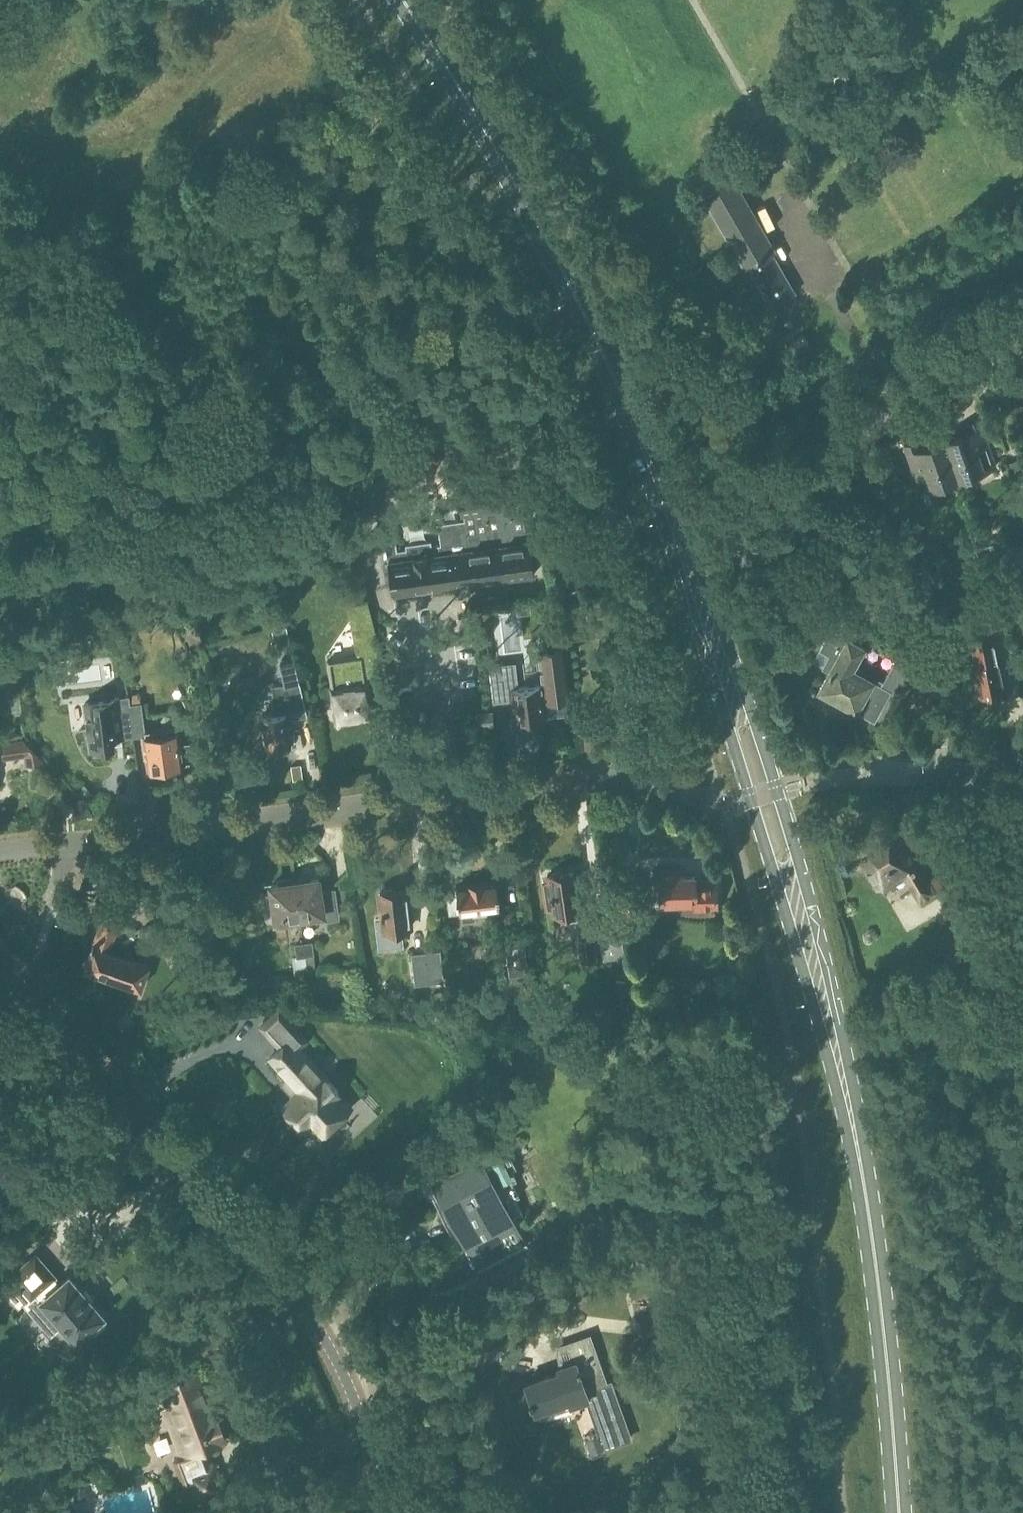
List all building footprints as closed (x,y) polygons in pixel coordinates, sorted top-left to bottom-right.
[(795,293),(772,253),(775,251),(725,164),(696,181),(746,268),(749,266),(773,306),(795,293)] [(806,333),(790,343),(796,352),(811,343),(806,333)] [(946,440),(960,479),(997,466),(981,419),(968,423),(971,431),(946,440)] [(942,485),(960,479),(946,440),(920,449),(918,441),(905,445),(914,472),(926,468),(933,487),(923,491),(929,508),(948,501),(942,485)] [(1010,462),(1017,482),(1022,479),(1022,457),(1010,462)] [(493,563),(517,559),(509,505),(485,508),(485,506),(460,510),(460,512),(388,522),(396,579),(493,565),(493,563)] [(925,547),(920,532),(909,535),(913,550),(925,547)] [(992,540),(977,544),(981,558),(995,554),(992,540)] [(363,718),(362,714),(367,714),(371,710),(369,697),(369,696),(368,685),(390,681),(369,603),(351,606),(360,656),(330,660),(334,688),(335,695),(338,714),(342,717),(347,717),(347,720),(363,718)] [(272,686),(273,695),(285,693),(285,695),(302,691),(295,658),(287,625),(272,628),(283,661),(288,684),(272,686)] [(842,633),(832,628),(819,649),(830,655),(824,666),(832,670),(823,687),(844,699),(842,701),(854,707),(855,705),(875,716),(891,688),(873,678),(874,676),(856,666),(857,666),(851,662),(862,643),(843,632),(842,633)] [(1006,693),(997,650),(996,643),(997,643),(994,629),(968,634),(982,698),(1006,693)] [(53,657),(66,656),(64,640),(51,641),(53,657)] [(551,682),(553,699),(573,696),(567,645),(538,648),(543,683),(551,682)] [(516,661),(490,664),(491,673),(505,671),(508,688),(493,690),(495,701),(515,698),(518,719),(546,716),(543,700),(553,699),(551,682),(543,683),(519,686),(516,661)] [(505,671),(491,673),(493,690),(508,688),(505,671)] [(292,747),(285,695),(285,693),(273,695),(272,695),(275,714),(261,715),(266,750),(292,747)] [(135,735),(131,703),(130,695),(116,696),(116,698),(86,702),(91,747),(114,744),(114,738),(135,735)] [(142,701),(131,703),(135,735),(146,734),(151,768),(183,764),(182,762),(194,760),(191,740),(179,741),(177,726),(146,730),(142,701)] [(479,725),(494,723),(492,709),(478,711),(479,725)] [(44,758),(40,734),(2,740),(5,756),(25,753),(26,761),(44,758)] [(893,833),(874,844),(868,848),(879,866),(872,870),(881,885),(905,871),(923,900),(945,887),(937,874),(928,880),(910,851),(905,854),(893,833)] [(662,890),(662,898),(696,898),(696,907),(697,907),(697,905),(717,906),(717,908),(718,908),(718,882),(717,882),(717,884),(697,884),(697,875),(684,875),(684,867),(657,867),(657,866),(657,891),(662,890)] [(576,870),(565,872),(562,870),(556,871),(554,873),(550,874),(555,911),(567,910),(569,918),(578,916),(580,936),(593,934),(592,931),(595,931),(593,918),(595,916),(595,912),(592,910),(592,908),(581,910),(580,907),(580,906),(576,870)] [(295,879),(300,915),(322,912),(323,919),(338,917),(335,889),(321,891),(319,878),(314,878),(313,876),(295,879)] [(276,918),(300,915),(295,879),(277,881),(278,883),(272,884),(274,901),(267,902),(269,918),(276,918)] [(462,888),(447,890),(449,914),(462,912),(463,921),(476,920),(476,917),(475,913),(475,910),(477,910),(492,908),(500,907),(499,897),(500,896),(501,895),(500,892),(498,891),(498,890),(497,881),(495,881),(493,882),(490,880),(484,881),(482,883),(461,886),(462,888)] [(410,888),(377,890),(382,932),(397,931),(398,937),(409,936),(408,930),(415,929),(410,888)] [(628,926),(641,923),(637,903),(624,905),(628,926)] [(120,921),(102,915),(84,969),(143,989),(152,963),(111,949),(120,921)] [(602,933),(606,956),(625,953),(622,930),(602,933)] [(581,959),(595,957),(593,934),(580,936),(578,936),(581,959)] [(524,936),(505,939),(510,976),(529,973),(524,936)] [(312,942),(304,943),(305,957),(308,973),(316,972),(312,942)] [(296,958),(305,957),(304,943),(295,944),(296,958)] [(445,981),(442,949),(412,952),(416,984),(445,981)] [(525,982),(526,992),(533,991),(532,982),(525,982)] [(322,1130),(348,1106),(336,1092),(339,1089),(291,1037),(270,1056),(303,1091),(287,1105),(305,1125),(311,1119),(322,1130)] [(466,1243),(464,1244),(473,1261),(475,1260),(478,1267),(511,1249),(503,1233),(517,1226),(515,1223),(526,1217),(515,1197),(520,1195),(513,1181),(517,1178),(512,1168),(516,1166),(506,1147),(435,1185),(466,1243)] [(608,1252),(614,1262),(628,1253),(622,1243),(608,1252)] [(35,1254),(11,1274),(29,1295),(35,1290),(41,1298),(29,1308),(43,1325),(55,1315),(75,1337),(89,1326),(94,1332),(105,1322),(100,1316),(103,1314),(69,1274),(58,1283),(52,1275),(53,1275),(35,1254)] [(553,1373),(528,1383),(539,1412),(540,1412),(541,1411),(543,1417),(586,1400),(597,1431),(585,1435),(584,1439),(589,1454),(593,1456),(604,1452),(606,1448),(633,1439),(612,1380),(608,1381),(591,1333),(556,1346),(560,1365),(558,1366),(560,1371),(553,1373)] [(213,1415),(197,1371),(165,1384),(179,1421),(172,1424),(183,1455),(178,1457),(176,1461),(182,1477),(189,1474),(201,1506),(221,1498),(219,1492),(223,1491),(214,1464),(210,1465),(204,1448),(226,1440),(216,1414),(213,1415)]
